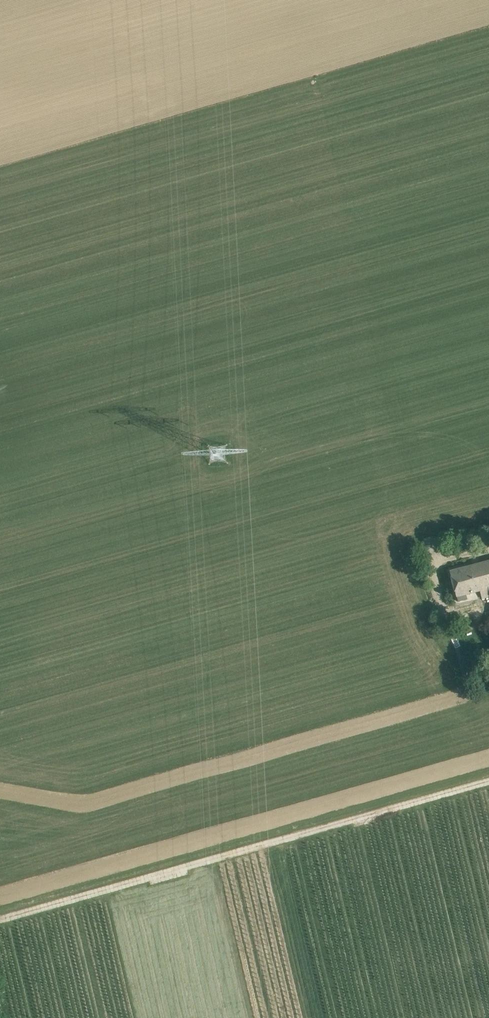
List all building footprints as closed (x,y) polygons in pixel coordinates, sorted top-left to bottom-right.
[(450,570),(457,596),(458,601),(467,599),(466,593),(480,590),(482,598),(488,596),(488,560),(450,570)]
